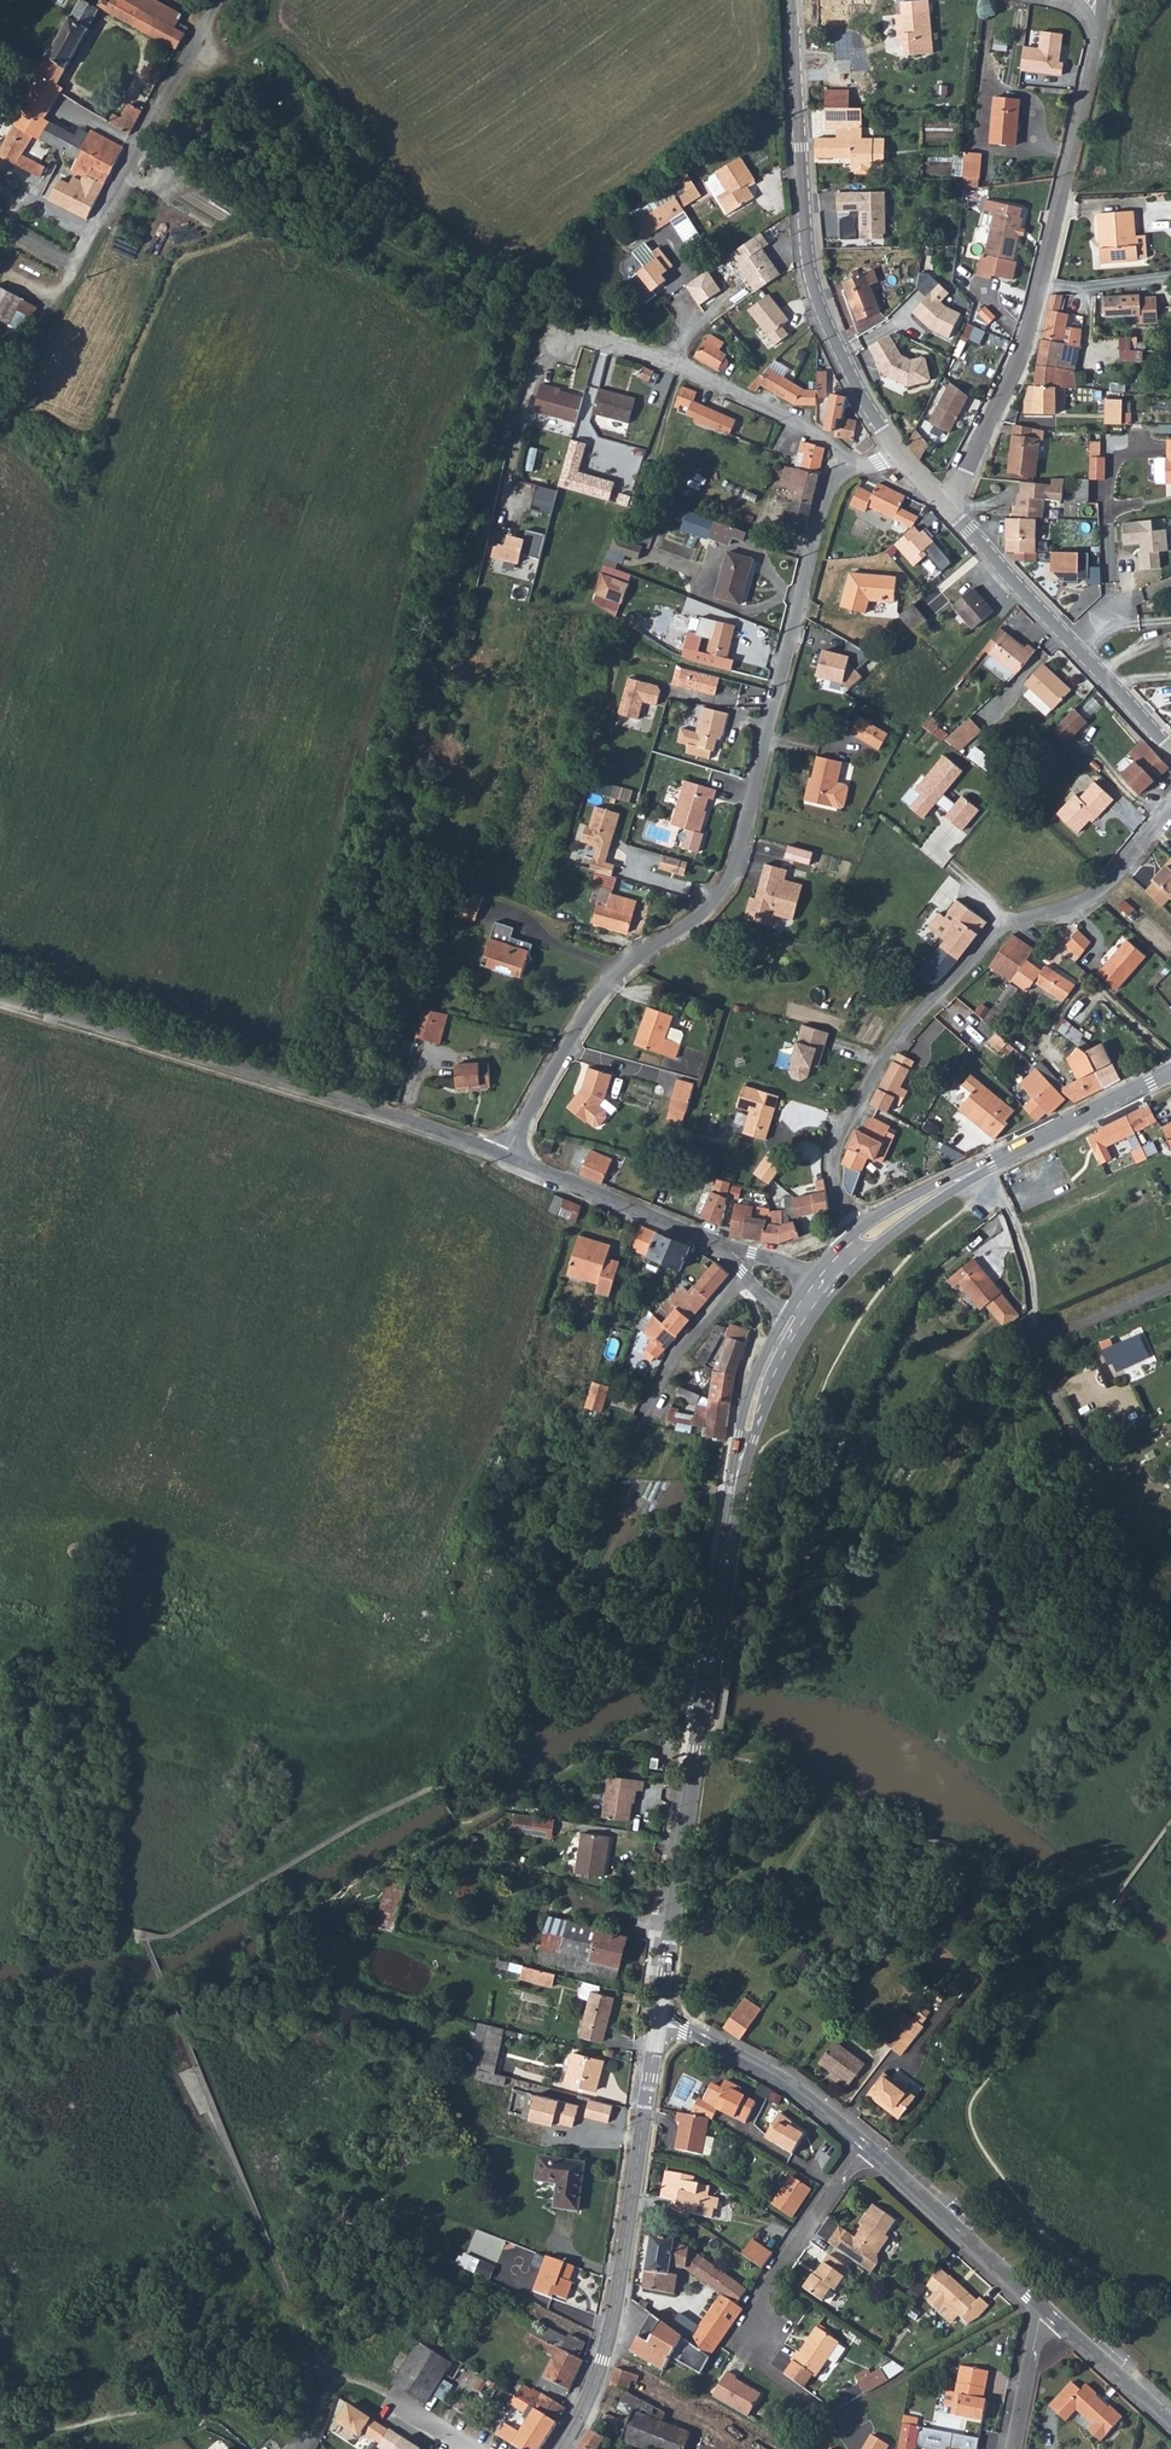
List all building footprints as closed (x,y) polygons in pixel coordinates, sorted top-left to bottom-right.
[(100,7),(89,0),(80,0),(71,16),(90,26),(100,7)] [(98,1),(146,29),(155,13),(142,5),(144,0),(99,0),(98,1)] [(925,7),(891,11),(894,40),(901,39),(902,50),(929,48),(925,7)] [(176,46),(184,29),(155,13),(146,29),(176,46)] [(40,71),(45,74),(59,82),(90,26),(71,16),(40,71)] [(1062,35),(1040,32),(1038,49),(1024,47),(1020,72),(1062,77),(1064,63),(1058,63),(1062,35)] [(45,74),(26,112),(44,123),(48,116),(61,88),(63,85),(59,82),(45,74)] [(821,88),(822,106),(846,106),(846,88),(821,88)] [(990,136),(1017,137),(1019,92),(993,90),(990,136)] [(134,131),(145,109),(134,102),(122,124),(134,131)] [(846,106),(822,106),(822,125),(834,125),(834,136),(816,136),(816,155),(852,155),(852,166),(856,166),(856,169),(859,171),(868,171),(870,168),(870,166),(887,166),(886,135),(859,135),(859,125),(846,125),(846,106)] [(26,112),(5,155),(46,177),(50,166),(28,154),(35,141),(42,145),(44,141),(56,120),(48,116),(44,123),(26,112)] [(56,120),(44,141),(77,159),(89,138),(56,120)] [(80,174),(102,186),(127,146),(94,128),(89,138),(77,159),(69,167),(80,174)] [(983,148),(966,147),(964,173),(981,174),(983,148)] [(756,182),(753,178),(740,157),(715,172),(716,174),(709,178),(708,182),(729,214),(754,198),(746,186),(750,183),(751,185),(756,182)] [(42,200),(84,221),(102,186),(80,174),(77,180),(67,175),(63,183),(53,177),(42,200)] [(698,193),(692,183),(673,196),(679,205),(698,193)] [(880,190),(832,189),(832,209),(854,209),(854,232),(880,232),(880,190)] [(1023,199),(987,191),(984,202),(995,204),(986,246),(982,246),(977,268),(991,271),(992,268),(1012,272),(1016,254),(1013,253),(1023,209),(1021,209),(1023,199)] [(691,221),(679,205),(673,196),(636,222),(646,236),(669,220),(677,231),(691,221)] [(1142,251),(1141,249),(1140,236),(1138,236),(1137,226),(1135,202),(1101,205),(1104,239),(1101,239),(1102,254),(1142,251)] [(1140,236),(1141,249),(1151,248),(1149,225),(1137,226),(1138,236),(1140,236)] [(761,233),(729,255),(755,292),(780,275),(762,249),(769,244),(761,233)] [(646,244),(634,254),(646,268),(629,282),(649,306),(660,296),(656,291),(669,281),(664,275),(675,267),(659,248),(653,253),(646,244)] [(874,267),(844,279),(860,317),(881,308),(871,281),(878,277),(874,267)] [(707,271),(686,286),(699,306),(721,291),(707,271)] [(920,273),(917,288),(926,298),(913,312),(924,324),(926,323),(930,327),(929,329),(949,338),(961,314),(946,307),(942,302),(949,294),(929,275),(920,273)] [(39,303),(30,299),(0,288),(0,319),(12,324),(17,310),(34,316),(39,303)] [(1122,294),(1123,313),(1143,311),(1144,320),(1162,318),(1159,292),(1144,294),(1143,292),(1122,294)] [(771,294),(749,309),(767,336),(789,322),(771,294)] [(1108,314),(1123,313),(1122,294),(1107,296),(1108,314)] [(1064,295),(1051,295),(1044,337),(1080,345),(1079,326),(1073,325),(1072,328),(1066,327),(1069,312),(1060,310),(1064,295)] [(993,314),(1000,307),(989,296),(983,304),(993,314)] [(718,351),(719,350),(719,348),(713,345),(718,337),(705,330),(701,337),(698,335),(689,352),(711,365),(713,362),(720,360),(722,356),(718,351)] [(889,335),(869,347),(876,358),(874,358),(884,374),(908,386),(929,381),(930,379),(926,359),(923,358),(911,361),(901,356),(889,335)] [(1138,337),(1120,336),(1119,361),(1143,361),(1143,348),(1137,348),(1138,337)] [(1080,345),(1044,337),(1039,364),(1037,382),(1067,385),(1078,385),(1077,368),(1080,345)] [(747,376),(743,381),(750,385),(754,378),(765,385),(774,369),(761,361),(750,378),(747,376)] [(812,364),(809,384),(809,390),(818,391),(821,365),(812,364)] [(650,374),(640,368),(635,378),(646,383),(650,374)] [(785,376),(774,369),(765,385),(777,392),(785,376)] [(795,382),(785,376),(777,392),(788,398),(808,400),(809,390),(809,384),(795,382)] [(1025,411),(1041,412),(1057,413),(1057,410),(1057,402),(1066,402),(1067,385),(1037,382),(1031,381),(1025,411)] [(969,397),(950,382),(929,422),(951,434),(969,397)] [(694,391),(678,386),(672,403),(678,404),(676,409),(688,413),(694,391)] [(574,429),(580,403),(556,397),(556,395),(537,391),(531,419),(574,429)] [(626,426),(632,401),(596,392),(589,418),(626,426)] [(845,402),(840,393),(824,393),(817,422),(826,425),(830,411),(836,413),(839,402),(845,402)] [(1105,393),(1104,417),(1121,417),(1121,406),(1122,393),(1114,393),(1105,393)] [(1057,402),(1057,410),(1061,410),(1066,402),(1057,402)] [(1121,417),(1129,417),(1130,406),(1121,406),(1121,417)] [(849,415),(836,413),(830,411),(826,425),(825,430),(845,435),(849,415)] [(1043,428),(1012,424),(1008,468),(1036,471),(1039,435),(1042,435),(1043,428)] [(918,427),(910,445),(922,459),(931,442),(918,427)] [(559,487),(609,502),(614,481),(579,472),(588,446),(571,439),(559,487)] [(1090,455),(1100,455),(1101,439),(1091,439),(1090,455)] [(804,457),(808,446),(799,443),(796,455),(798,455),(802,456),(804,457)] [(820,461),(823,450),(808,446),(804,457),(820,461)] [(1090,455),(1090,476),(1104,476),(1105,455),(1100,455),(1090,455)] [(817,475),(820,461),(804,457),(802,456),(799,470),(817,475)] [(795,469),(783,468),(778,488),(796,490),(786,529),(798,532),(799,527),(804,528),(817,475),(799,470),(795,469)] [(1051,481),(1021,479),(1021,490),(1024,493),(1024,503),(1018,503),(1015,503),(1014,512),(1038,513),(1045,513),(1046,497),(1063,497),(1064,476),(1052,475),(1051,481)] [(1076,500),(1089,500),(1090,477),(1077,477),(1076,500)] [(908,494),(882,480),(876,491),(864,486),(861,484),(853,502),(868,508),(871,502),(898,514),(908,494)] [(556,491),(535,484),(530,500),(532,503),(530,509),(550,514),(556,491)] [(706,539),(712,520),(685,512),(679,530),(706,539)] [(1007,522),(1038,523),(1038,513),(1014,512),(1007,512),(1007,518),(1007,522)] [(751,535),(717,522),(711,540),(732,548),(735,539),(747,543),(751,535)] [(1017,548),(1037,549),(1038,523),(1007,522),(1007,539),(1007,548),(1017,548)] [(1153,523),(1121,525),(1123,545),(1141,544),(1140,562),(1162,563),(1163,552),(1168,552),(1168,532),(1152,532),(1153,523)] [(934,537),(927,528),(921,534),(915,527),(896,544),(914,566),(928,555),(942,572),(952,563),(932,539),(934,537)] [(498,532),(490,563),(518,572),(518,561),(537,566),(544,542),(524,537),(522,547),(508,543),(510,535),(498,532)] [(639,547),(609,538),(605,552),(634,561),(639,547)] [(1017,558),(1037,558),(1037,549),(1017,548),(1017,558)] [(757,559),(731,552),(717,596),(743,604),(757,559)] [(1089,553),(1053,552),(1053,572),(1059,579),(1064,579),(1064,582),(1078,582),(1078,580),(1088,580),(1088,585),(1100,585),(1101,567),(1089,567),(1089,553)] [(628,585),(599,574),(596,592),(621,602),(628,585)] [(867,604),(880,605),(883,605),(883,602),(887,603),(891,603),(892,583),(890,583),(875,582),(872,582),(869,590),(863,589),(863,586),(850,582),(846,582),(838,614),(861,620),(866,608),(867,604)] [(869,590),(872,582),(850,582),(863,586),(863,589),(869,590)] [(976,624),(998,606),(979,584),(956,602),(976,624)] [(910,632),(924,620),(909,602),(895,613),(910,632)] [(735,626),(700,618),(696,633),(688,632),(681,658),(687,661),(731,671),(733,660),(727,658),(735,626)] [(1029,641),(1006,620),(988,640),(997,648),(1004,655),(998,661),(1013,673),(1022,665),(1039,644),(1032,638),(1029,641)] [(824,651),(818,676),(843,682),(849,690),(868,673),(870,671),(864,664),(874,656),(848,641),(844,656),(824,651)] [(1004,655),(997,648),(991,654),(998,661),(1004,655)] [(1055,703),(1074,685),(1048,656),(1029,675),(1055,703)] [(870,671),(868,673),(880,685),(894,674),(882,660),(870,671)] [(718,677),(681,670),(677,688),(715,694),(718,677)] [(628,677),(618,715),(638,720),(643,702),(657,706),(661,691),(658,686),(628,677)] [(1084,716),(1072,703),(1052,722),(1065,735),(1084,716)] [(729,711),(703,704),(696,731),(680,727),(676,740),(687,743),(685,752),(708,758),(711,748),(714,749),(719,731),(723,733),(729,711)] [(985,722),(974,709),(959,722),(970,734),(985,722)] [(888,735),(859,718),(851,734),(879,751),(888,735)] [(1148,734),(1133,749),(1146,764),(1132,776),(1145,790),(1170,765),(1170,759),(1148,734)] [(963,769),(941,751),(910,789),(917,795),(908,806),(921,817),(927,811),(923,808),(934,803),(946,812),(943,816),(961,831),(979,809),(960,793),(954,800),(944,792),(963,769)] [(1114,766),(1120,773),(1133,762),(1128,755),(1114,766)] [(818,762),(814,783),(813,793),(810,792),(808,807),(844,813),(848,811),(852,792),(849,788),(840,787),(844,767),(818,762)] [(706,796),(709,786),(677,779),(666,825),(682,828),(681,833),(677,833),(674,837),(675,841),(678,843),(677,849),(694,853),(699,833),(695,832),(700,808),(698,808),(701,795),(706,796)] [(1100,812),(1102,814),(1118,797),(1100,779),(1084,796),(1080,793),(1062,811),(1082,830),(1095,816),(1100,812)] [(619,814),(596,808),(590,828),(586,827),(582,844),(598,848),(592,872),(614,878),(617,866),(606,864),(619,814)] [(813,851),(787,846),(784,860),(811,865),(813,851)] [(680,861),(663,857),(660,870),(677,874),(680,861)] [(758,895),(754,895),(748,893),(742,912),(770,920),(773,911),(791,917),(801,882),(784,876),(786,866),(764,859),(759,878),(762,879),(758,895)] [(1153,880),(1155,883),(1148,892),(1163,905),(1170,897),(1170,860),(1153,880)] [(484,892),(466,886),(457,916),(476,922),(484,892)] [(612,897),(602,895),(601,901),(596,900),(596,903),(593,902),(591,909),(599,911),(595,928),(630,936),(635,911),(625,908),(624,915),(608,912),(612,897)] [(973,943),(990,918),(973,906),(960,897),(951,909),(963,918),(955,930),(973,943)] [(1134,912),(1139,907),(1128,897),(1123,902),(1134,912)] [(511,926),(496,922),(485,953),(491,956),(488,964),(520,975),(523,963),(531,959),(526,955),(531,943),(508,935),(511,926)] [(1077,935),(1090,947),(1096,939),(1084,926),(1076,934),(1077,935)] [(962,956),(973,943),(955,930),(945,943),(962,956)] [(1016,931),(1000,953),(1022,967),(1030,957),(1035,951),(1038,946),(1016,931)] [(1122,984),(1151,950),(1132,934),(1103,969),(1122,984)] [(1071,941),(1084,954),(1090,947),(1077,935),(1071,941)] [(938,982),(962,956),(945,943),(923,972),(938,982)] [(1000,953),(993,963),(1015,977),(1015,976),(1022,967),(1000,953)] [(1019,978),(1034,959),(1030,957),(1022,967),(1015,976),(1019,978)] [(1052,986),(1062,970),(1050,962),(1046,967),(1034,959),(1019,978),(1029,986),(1036,976),(1052,986)] [(1067,996),(1078,979),(1062,970),(1052,986),(1067,996)] [(1013,980),(988,1015),(995,1021),(1020,985),(1013,980)] [(668,1016),(672,1006),(648,998),(635,1036),(675,1050),(683,1025),(681,1021),(668,1016)] [(425,1009),(418,1008),(411,1036),(418,1038),(425,1009)] [(439,1013),(425,1009),(418,1038),(433,1042),(439,1013)] [(1080,1039),(1084,1034),(1089,1028),(1067,1012),(1058,1024),(1080,1039)] [(988,1015),(982,1023),(995,1035),(1002,1027),(995,1021),(988,1015)] [(803,1026),(789,1072),(793,1079),(800,1081),(808,1078),(812,1065),(819,1067),(829,1034),(803,1026)] [(1080,1039),(1093,1049),(1097,1043),(1084,1034),(1080,1039)] [(1095,1052),(1101,1065),(1113,1060),(1107,1049),(1103,1048),(1095,1052)] [(891,1108),(893,1109),(898,1098),(905,1101),(913,1085),(907,1082),(919,1058),(903,1049),(875,1100),(891,1108)] [(1072,1093),(1078,1100),(1110,1084),(1101,1065),(1068,1082),(1042,1058),(1038,1062),(1040,1063),(1072,1093)] [(1101,1065),(1110,1084),(1127,1075),(1117,1058),(1113,1060),(1101,1065)] [(1025,1101),(1040,1118),(1051,1108),(1053,1110),(1061,1103),(1072,1093),(1040,1063),(1024,1079),(1035,1091),(1025,1101)] [(613,1074),(591,1064),(582,1083),(584,1086),(578,1091),(574,1091),(565,1100),(582,1118),(583,1117),(589,1123),(595,1123),(603,1115),(603,1109),(597,1103),(603,1098),(613,1074)] [(482,1092),(490,1090),(487,1066),(456,1069),(458,1094),(471,1093),(470,1090),(482,1090),(482,1092)] [(955,1071),(952,1069),(947,1066),(943,1072),(950,1077),(955,1071)] [(669,1099),(686,1104),(695,1075),(677,1070),(669,1099)] [(983,1101),(974,1114),(999,1134),(1012,1119),(1011,1118),(1020,1107),(977,1071),(969,1080),(978,1088),(972,1093),(983,1101)] [(777,1106),(781,1093),(747,1082),(740,1104),(757,1109),(749,1131),(772,1138),(780,1115),(772,1112),(774,1105),(777,1106)] [(965,1100),(970,1093),(961,1087),(956,1095),(965,1100)] [(786,1095),(781,1093),(777,1106),(774,1105),(772,1112),(780,1115),(786,1095)] [(964,1105),(974,1114),(983,1101),(972,1093),(964,1105)] [(1126,1116),(1135,1132),(1157,1121),(1150,1107),(1144,1110),(1143,1108),(1126,1116)] [(848,1178),(847,1181),(859,1188),(878,1157),(886,1161),(899,1133),(896,1129),(892,1128),(893,1124),(871,1115),(865,1128),(860,1125),(850,1143),(855,1146),(846,1162),(849,1164),(848,1178)] [(1126,1116),(1098,1130),(1099,1132),(1089,1137),(1102,1163),(1112,1158),(1107,1147),(1135,1132),(1126,1116)] [(581,1170),(603,1180),(614,1157),(592,1148),(581,1170)] [(770,1183),(785,1160),(769,1150),(754,1172),(770,1183)] [(730,1181),(715,1177),(701,1217),(720,1224),(730,1181)] [(813,1193),(791,1198),(794,1217),(827,1211),(825,1191),(820,1192),(821,1182),(812,1184),(813,1193)] [(553,1196),(549,1214),(577,1220),(581,1202),(553,1196)] [(794,1217),(791,1198),(783,1199),(786,1218),(794,1217)] [(734,1203),(728,1233),(760,1241),(763,1222),(764,1220),(760,1219),(762,1209),(734,1203)] [(766,1242),(779,1243),(779,1225),(780,1210),(770,1211),(768,1222),(763,1222),(760,1241),(766,1242)] [(796,1237),(795,1234),(791,1221),(779,1225),(779,1243),(796,1237)] [(641,1228),(636,1246),(685,1267),(694,1245),(641,1228)] [(608,1251),(576,1241),(564,1279),(597,1290),(595,1297),(608,1301),(619,1267),(605,1263),(608,1251)] [(698,1285),(712,1296),(733,1273),(719,1261),(698,1285)] [(979,1308),(996,1331),(1001,1327),(1012,1318),(968,1261),(941,1283),(947,1291),(953,1286),(974,1312),(979,1308)] [(681,1306),(695,1317),(712,1296),(698,1285),(694,1290),(688,1284),(679,1295),(674,1300),(681,1306)] [(658,1308),(655,1311),(658,1313),(668,1321),(674,1313),(664,1305),(660,1310),(658,1308)] [(660,1356),(695,1317),(681,1306),(674,1313),(668,1321),(658,1313),(649,1330),(658,1337),(649,1345),(651,1347),(659,1355),(660,1356)] [(652,1308),(638,1325),(649,1330),(658,1313),(655,1311),(652,1308)] [(617,1311),(613,1323),(622,1325),(625,1313),(617,1311)] [(718,1369),(714,1397),(734,1401),(739,1370),(753,1327),(738,1321),(736,1326),(733,1335),(722,1365),(721,1370),(718,1369)] [(722,1322),(702,1360),(710,1364),(725,1333),(733,1335),(736,1326),(731,1325),(722,1322)] [(1138,1333),(1107,1348),(1113,1362),(1139,1350),(1144,1359),(1149,1357),(1138,1333)] [(647,1352),(654,1360),(659,1355),(651,1347),(647,1352)] [(608,1410),(615,1384),(598,1380),(592,1406),(608,1410)] [(703,1403),(707,1393),(687,1385),(683,1395),(703,1403)] [(734,1401),(714,1397),(711,1416),(710,1421),(711,1421),(731,1424),(734,1401)] [(701,1415),(675,1411),(674,1420),(699,1424),(701,1415)] [(710,1421),(711,1416),(701,1415),(699,1424),(709,1426),(711,1426),(711,1421),(710,1421)] [(710,1435),(729,1437),(731,1424),(711,1421),(711,1426),(710,1435)] [(896,1450),(908,1457),(916,1445),(903,1437),(896,1450)] [(658,1767),(659,1759),(650,1758),(649,1766),(658,1767)] [(642,1783),(608,1777),(603,1816),(628,1819),(632,1791),(641,1792),(642,1783)] [(527,1834),(530,1815),(508,1812),(505,1831),(527,1834)] [(602,1875),(607,1836),(581,1832),(576,1872),(602,1875)] [(390,1867),(386,1881),(404,1886),(408,1872),(390,1867)] [(386,1881),(373,1922),(393,1928),(404,1886),(386,1881)] [(536,1960),(615,1979),(626,1934),(546,1915),(536,1960)] [(551,1986),(553,1973),(521,1966),(518,1978),(551,1986)] [(597,1995),(599,1983),(580,1979),(577,1994),(587,1997),(579,2035),(603,2041),(612,1998),(597,1995)] [(751,1996),(728,2028),(740,2037),(764,2004),(751,1996)] [(923,2018),(915,2012),(910,2019),(917,2024),(923,2018)] [(902,2030),(913,2039),(922,2028),(917,2024),(910,2019),(902,2030)] [(876,2040),(887,2049),(902,2030),(892,2021),(876,2040)] [(486,2048),(491,2025),(479,2022),(474,2046),(486,2048)] [(481,2071),(498,2075),(508,2028),(491,2025),(486,2048),(481,2071)] [(902,2030),(887,2049),(899,2058),(913,2039),(902,2030)] [(835,2043),(821,2062),(839,2077),(838,2080),(848,2089),(864,2065),(835,2043)] [(566,2078),(596,2085),(602,2058),(573,2051),(566,2078)] [(498,2075),(481,2071),(479,2080),(510,2086),(512,2077),(498,2075)] [(864,2097),(897,2120),(914,2098),(882,2073),(864,2097)] [(717,2108),(744,2124),(756,2103),(740,2094),(743,2088),(728,2080),(724,2088),(714,2082),(705,2099),(701,2097),(691,2113),(707,2118),(709,2119),(711,2120),(717,2108)] [(536,2095),(530,2120),(553,2125),(554,2119),(559,2120),(558,2123),(575,2127),(580,2106),(536,2095)] [(590,2098),(585,2116),(608,2123),(613,2104),(590,2098)] [(706,2135),(709,2119),(707,2118),(691,2113),(689,2113),(681,2111),(680,2119),(684,2120),(678,2148),(702,2153),(706,2135)] [(794,2121),(780,2113),(765,2137),(793,2154),(806,2133),(792,2125),(794,2121)] [(716,2137),(706,2135),(702,2153),(711,2156),(716,2137)] [(587,2164),(541,2158),(538,2180),(561,2184),(558,2208),(581,2211),(587,2164)] [(696,2174),(685,2172),(685,2174),(682,2174),(681,2172),(670,2170),(666,2196),(683,2199),(683,2204),(672,2202),(671,2212),(690,2215),(692,2211),(715,2215),(718,2204),(721,2205),(723,2195),(711,2193),(712,2183),(696,2180),(696,2174)] [(809,2189),(795,2179),(776,2207),(790,2217),(809,2189)] [(840,2224),(828,2242),(872,2272),(879,2262),(877,2254),(889,2237),(885,2235),(896,2221),(872,2205),(865,2215),(869,2218),(864,2224),(856,2235),(840,2224)] [(678,2240),(656,2235),(648,2286),(678,2293),(681,2275),(679,2274),(680,2269),(675,2267),(676,2264),(683,2265),(692,2272),(702,2257),(678,2240)] [(764,2270),(774,2255),(753,2240),(743,2255),(764,2270)] [(537,2290),(548,2294),(551,2289),(570,2297),(574,2287),(570,2285),(578,2265),(550,2254),(537,2290)] [(816,2276),(814,2275),(805,2288),(823,2301),(832,2287),(836,2290),(849,2268),(829,2254),(823,2262),(825,2264),(819,2273),(816,2276)] [(462,2256),(460,2268),(474,2270),(476,2259),(462,2256)] [(711,2286),(721,2271),(702,2257),(692,2272),(711,2286)] [(738,2307),(749,2292),(721,2271),(711,2286),(722,2294),(738,2307)] [(977,2305),(938,2272),(926,2290),(925,2292),(934,2299),(926,2307),(950,2326),(953,2326),(959,2319),(969,2328),(979,2321),(988,2310),(979,2302),(977,2305)] [(909,2297),(917,2303),(925,2292),(926,2290),(918,2285),(909,2297)] [(551,2289),(548,2294),(556,2297),(557,2294),(570,2299),(570,2297),(551,2289)] [(709,2312),(732,2327),(743,2311),(738,2307),(722,2294),(709,2312)] [(647,2299),(642,2304),(656,2313),(673,2327),(680,2316),(647,2299)] [(498,2312),(490,2308),(487,2314),(495,2319),(498,2312)] [(711,2355),(722,2340),(732,2327),(709,2312),(700,2326),(690,2339),(711,2355)] [(701,2371),(711,2355),(690,2339),(673,2327),(656,2313),(635,2351),(668,2370),(676,2356),(701,2371)] [(673,2327),(690,2339),(700,2326),(680,2316),(673,2327)] [(850,2349),(821,2328),(804,2353),(801,2351),(786,2374),(805,2391),(816,2377),(819,2377),(832,2359),(839,2364),(850,2349)] [(566,2348),(533,2331),(532,2335),(535,2337),(534,2340),(557,2353),(547,2377),(573,2390),(579,2377),(587,2359),(582,2356),(566,2348)] [(574,2334),(566,2348),(582,2356),(588,2341),(574,2334)] [(458,2354),(426,2335),(397,2381),(429,2401),(436,2390),(458,2354)] [(458,2354),(436,2390),(446,2397),(457,2380),(455,2379),(468,2359),(458,2354)] [(610,2386),(625,2391),(628,2392),(632,2381),(637,2383),(639,2376),(616,2368),(614,2374),(610,2386)] [(989,2373),(962,2368),(957,2393),(947,2391),(943,2406),(954,2409),(953,2415),(984,2422),(988,2403),(984,2401),(989,2373)] [(865,2394),(889,2381),(882,2369),(858,2383),(865,2394)] [(712,2395),(748,2416),(760,2393),(734,2378),(735,2375),(730,2372),(727,2370),(712,2395)] [(521,2395),(530,2401),(537,2389),(527,2383),(521,2395)] [(1070,2405),(1076,2410),(1093,2426),(1089,2430),(1101,2441),(1123,2418),(1110,2407),(1109,2408),(1097,2398),(1098,2396),(1088,2386),(1082,2392),(1072,2383),(1050,2407),(1059,2416),(1070,2405)] [(530,2401),(537,2406),(545,2394),(537,2389),(530,2401)] [(641,2448),(684,2448),(690,2436),(661,2424),(665,2414),(625,2391),(616,2409),(632,2416),(622,2441),(641,2448)] [(537,2406),(560,2421),(569,2407),(545,2393),(545,2394),(537,2406)] [(526,2448),(542,2448),(549,2438),(560,2421),(537,2406),(530,2401),(521,2395),(519,2394),(514,2401),(529,2411),(526,2415),(532,2420),(524,2431),(509,2421),(501,2433),(526,2448)] [(348,2403),(341,2414),(337,2411),(329,2428),(337,2434),(341,2426),(361,2437),(364,2432),(381,2443),(389,2431),(348,2403)] [(1066,2422),(1076,2410),(1070,2405),(1059,2416),(1066,2422)] [(923,2443),(926,2428),(917,2427),(908,2425),(905,2439),(923,2443)] [(379,2447),(382,2448),(423,2448),(391,2429),(389,2431),(381,2443),(379,2447)] [(590,2432),(581,2448),(600,2448),(605,2439),(590,2432)] [(888,2446),(871,2436),(864,2448),(886,2448),(888,2446)] [(903,2448),(922,2448),(923,2443),(905,2439),(903,2448)]
